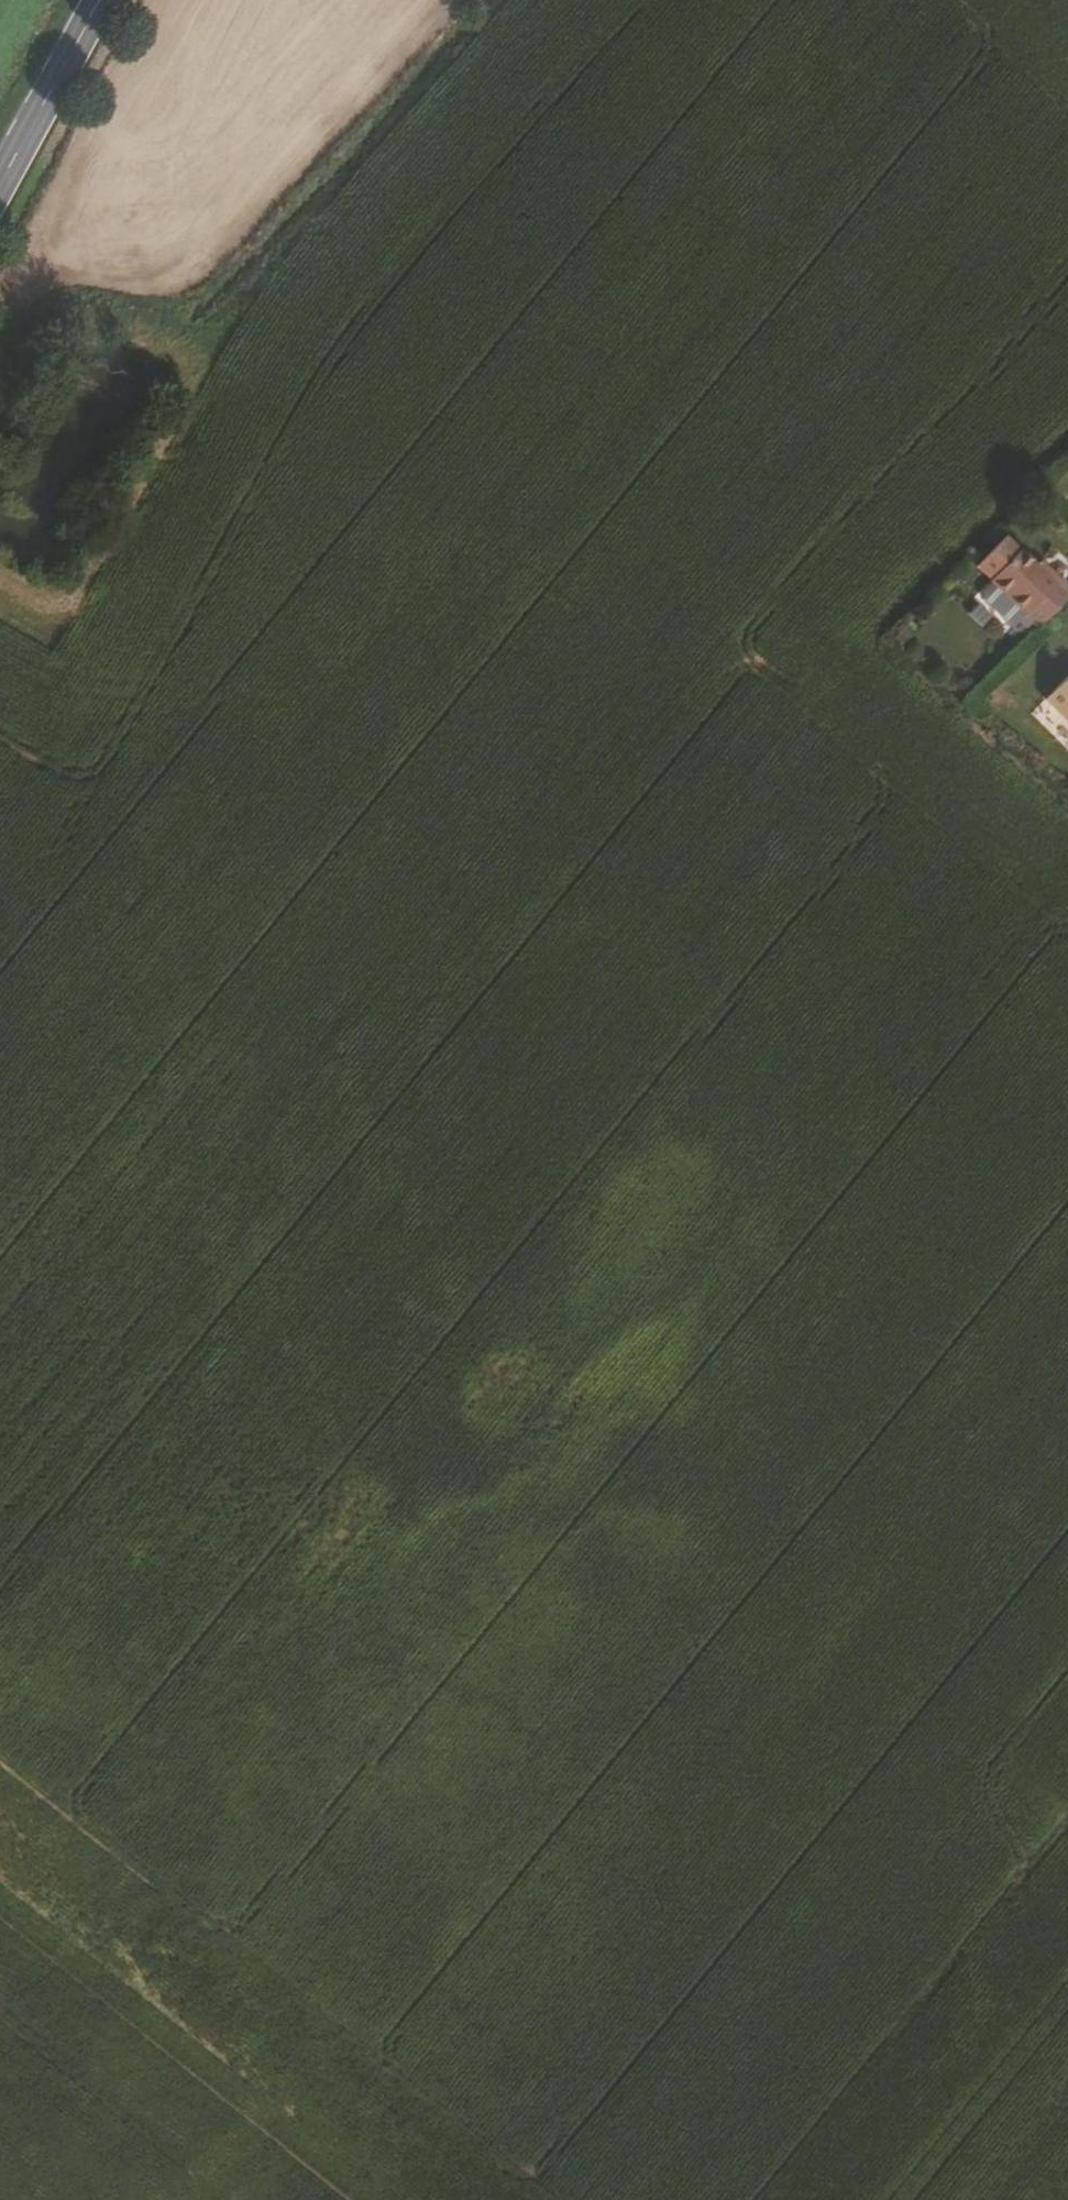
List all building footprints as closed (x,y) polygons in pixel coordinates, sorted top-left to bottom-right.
[(1067,617),(1067,607),(1059,598),(1056,602),(1039,586),(1021,568),(989,601),(991,603),(1021,633),(1037,650),(1067,617)] [(1059,598),(1042,582),(1039,586),(1056,602),(1059,598)] [(1021,633),(991,603),(984,609),(982,620),(1001,638),(1009,645),(1021,633)] [(1009,645),(1001,638),(1000,641),(1005,647),(1009,645)] [(1046,719),(1067,740),(1067,696),(1046,719)]
